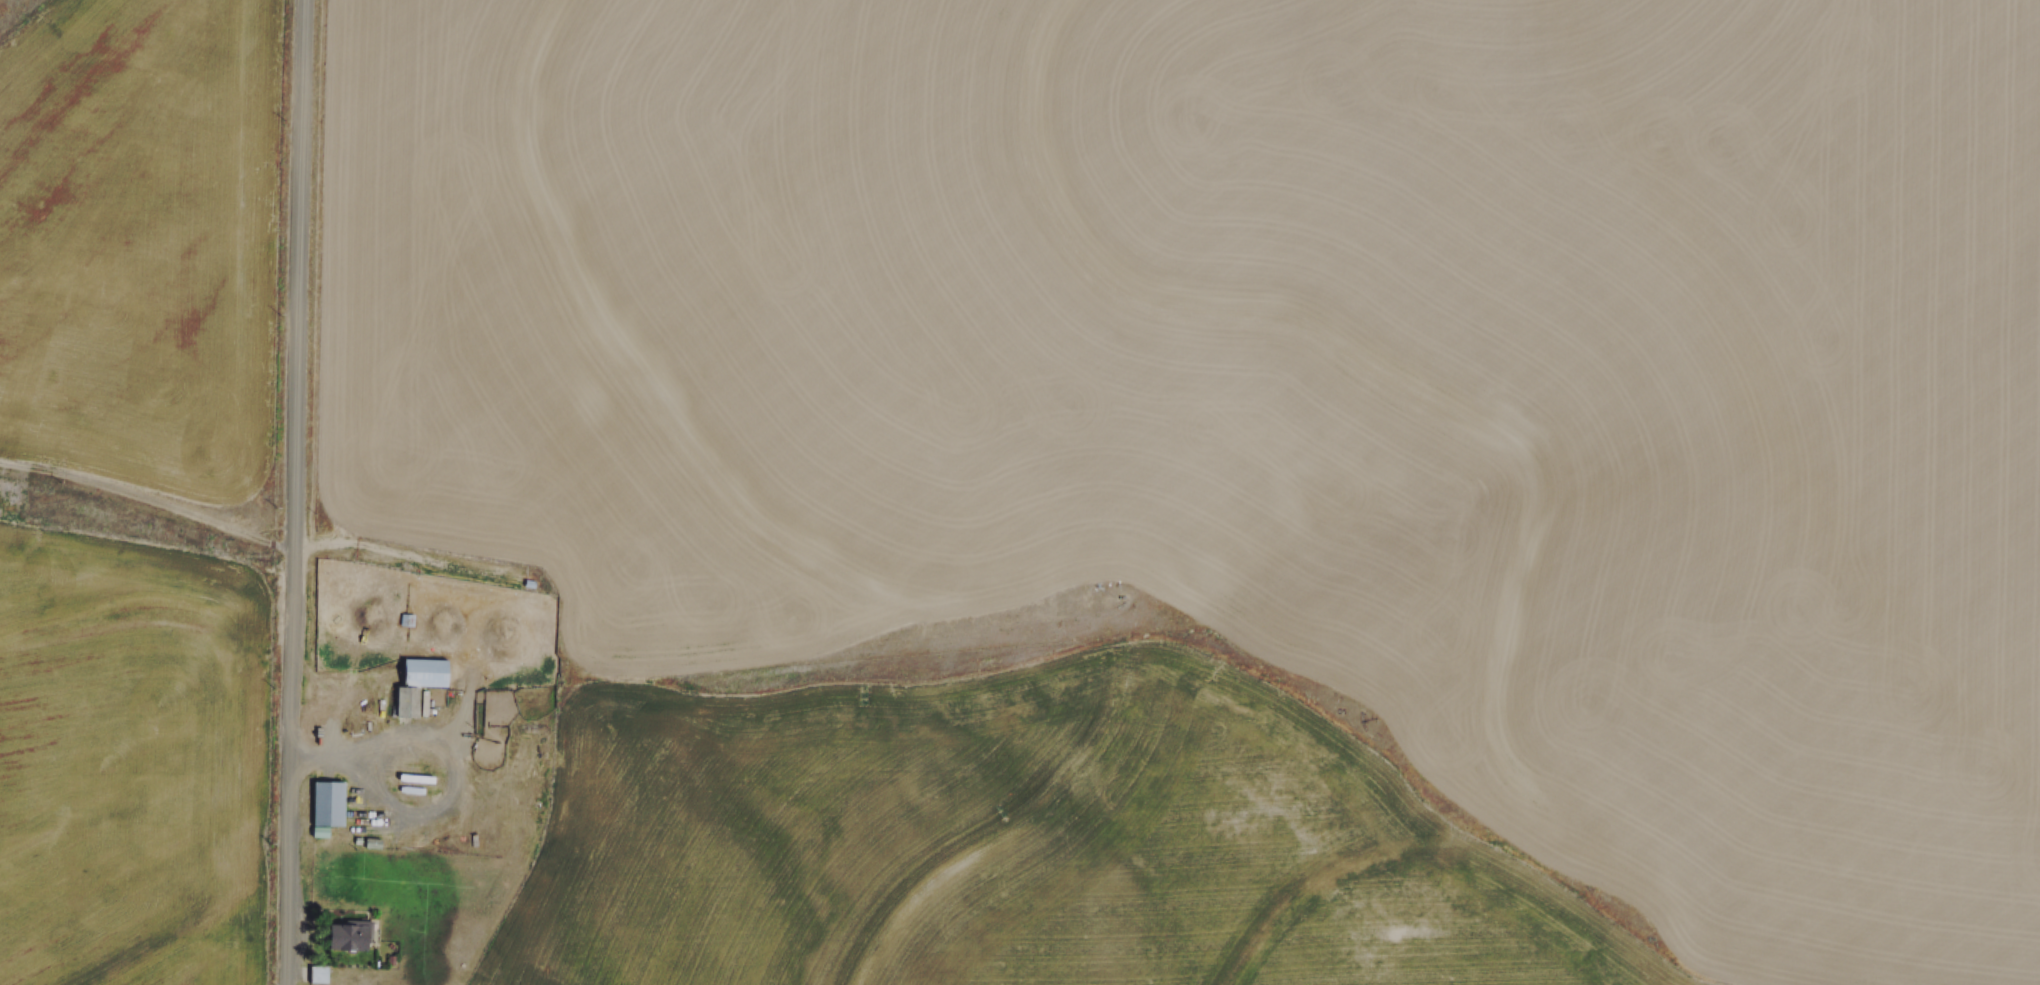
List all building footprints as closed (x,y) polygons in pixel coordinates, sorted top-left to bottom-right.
[(354,950),(354,937),(361,937),(361,921),(335,921),(335,932),(326,933),(326,950),(354,950)]
